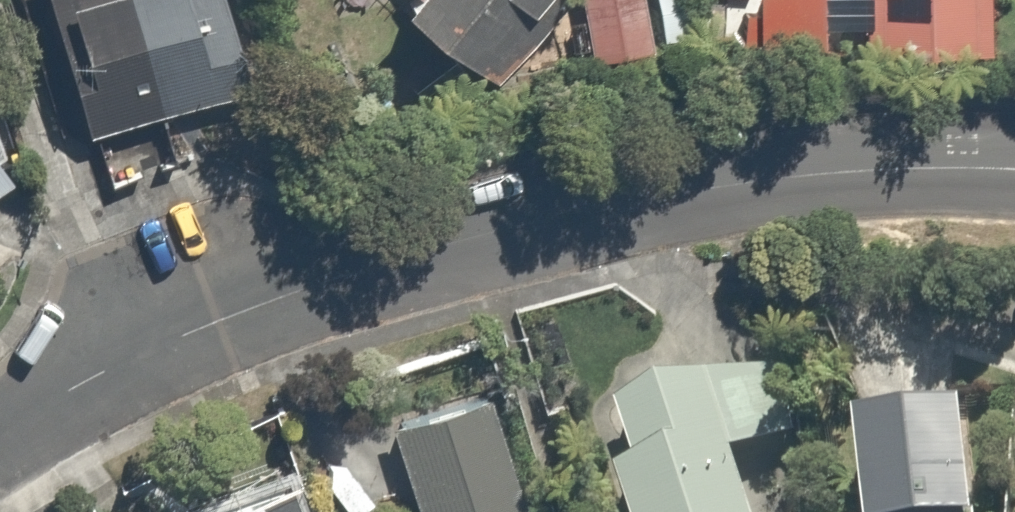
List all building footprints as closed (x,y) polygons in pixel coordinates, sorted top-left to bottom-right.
[(98,175),(154,159),(140,109),(265,74),(244,0),(49,0),(98,175)] [(483,65),(536,0),(404,0),(483,65)] [(587,72),(641,67),(635,0),(580,0),(587,72)] [(858,53),(965,52),(964,0),(857,0),(858,53)] [(410,417),(385,425),(411,511),(520,511),(484,394),(469,345),(395,367),(410,417)] [(615,402),(630,456),(614,461),(629,511),(755,511),(738,449),(777,438),(757,363),(615,402)] [(860,397),(862,416),(845,418),(858,511),(975,511),(958,384),(860,397)] [(274,470),(185,511),(294,511),(274,470)]
